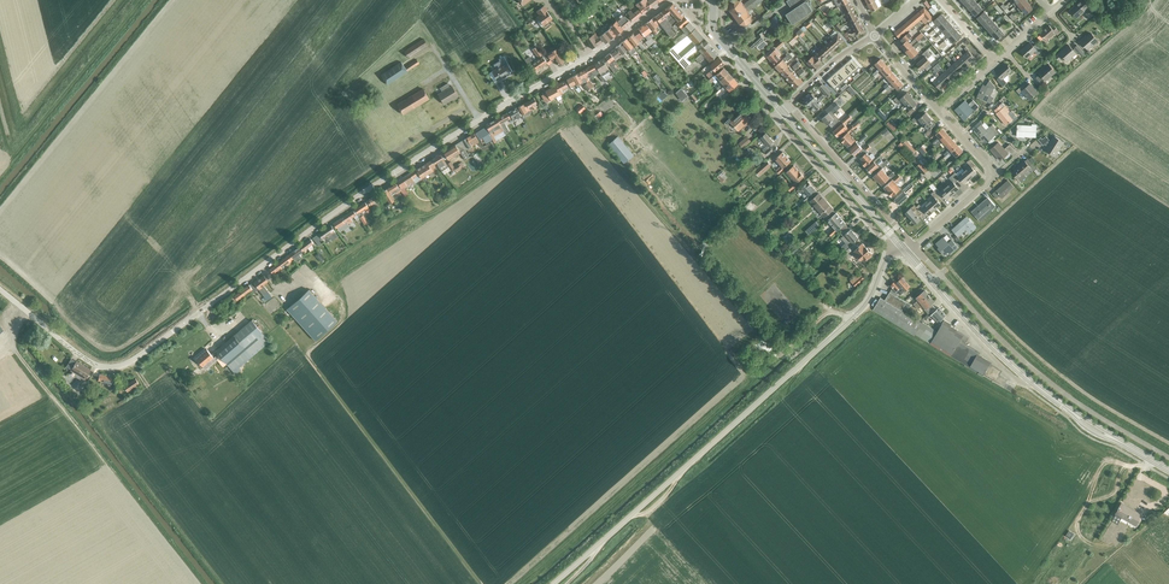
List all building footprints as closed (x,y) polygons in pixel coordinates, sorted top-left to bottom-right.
[(638,2),(635,4),(637,5),(642,13),(651,7),(647,0),(641,0),(638,2)] [(746,2),(746,3),(744,5),(741,0),(740,0),(732,0),(731,1),(731,2),(730,2),(729,2),(730,3),(729,8),(728,9),(730,9),(733,13),(732,14),(733,14),(736,18),(736,19),(737,19),(740,23),(740,24),(741,23),(746,24),(746,25),(747,25),(747,24),(749,25),(751,24),(750,22),(751,21),(752,22),(752,21),(751,20),(751,15),(752,15),(752,14),(751,15),(748,10),(750,8),(751,9),(763,0),(749,0),(746,2)] [(813,11),(808,3),(811,2),(810,0),(787,0),(786,1),(792,9),(786,14),(793,24),(813,11)] [(874,0),(867,4),(871,11),(878,7),(874,0)] [(965,4),(970,10),(977,3),(975,0),(970,0),(965,4)] [(1028,3),(1026,0),(1021,0),(1017,4),(1019,6),(1017,8),(1019,11),(1021,9),(1028,3)] [(1090,6),(1084,0),(1081,0),(1070,10),(1077,17),(1090,6)] [(850,1),(841,6),(845,13),(854,9),(850,1)] [(664,30),(666,31),(670,37),(675,33),(677,31),(675,29),(672,26),(684,16),(673,3),(655,16),(660,23),(663,27),(664,30)] [(977,3),(970,10),(975,15),(982,9),(977,3)] [(1033,8),(1028,3),(1021,9),(1026,14),(1033,8)] [(544,5),(536,11),(539,15),(535,18),(540,26),(542,24),(543,25),(552,18),(546,10),(547,9),(544,5)] [(631,10),(625,14),(628,17),(629,16),(633,21),(642,14),(638,9),(635,5),(630,9),(631,10)] [(924,7),(920,10),(925,16),(928,20),(932,16),(924,7)] [(857,16),(854,9),(845,13),(849,20),(857,16)] [(914,15),(919,21),(925,16),(920,10),(914,15)] [(593,16),(590,11),(585,15),(588,20),(593,16)] [(982,23),(989,16),(984,11),(977,17),(982,23)] [(622,13),(615,19),(616,20),(623,29),(624,29),(631,23),(627,18),(625,16),(624,16),(622,13)] [(932,21),(929,24),(931,27),(935,24),(937,26),(937,27),(946,19),(941,14),(933,21),(932,21)] [(655,16),(646,23),(651,31),(654,34),(657,32),(663,27),(660,23),(655,16)] [(689,21),(684,16),(672,26),(675,29),(680,24),(682,27),(689,21)] [(857,16),(849,20),(853,28),(862,24),(857,16)] [(989,16),(982,23),(987,28),(994,22),(989,16)] [(937,26),(934,29),(937,32),(940,29),(942,32),(943,32),(951,25),(946,19),(937,27),(937,26)] [(611,24),(609,26),(610,28),(616,35),(623,29),(616,20),(611,24)] [(689,21),(682,27),(681,28),(684,32),(673,42),(675,44),(683,38),(687,35),(695,28),(694,27),(689,21)] [(999,27),(994,22),(987,28),(992,34),(999,27)] [(646,23),(639,28),(645,35),(648,39),(645,42),(648,46),(651,44),(654,42),(648,33),(651,31),(646,23)] [(862,24),(853,28),(854,30),(851,32),(852,35),(855,33),(857,36),(865,31),(862,24)] [(942,32),(939,35),(942,38),(945,35),(947,38),(948,38),(956,30),(951,25),(943,32),(942,32)] [(1056,34),(1059,32),(1053,25),(1051,27),(1049,25),(1037,36),(1040,40),(1044,37),(1046,40),(1055,32),(1056,34)] [(602,28),(603,29),(605,32),(610,39),(616,35),(610,28),(607,30),(604,27),(602,28)] [(1004,33),(999,27),(992,34),(996,39),(1004,33)] [(639,28),(633,33),(639,42),(640,42),(640,41),(639,40),(645,35),(639,28)] [(683,38),(675,44),(668,51),(676,60),(703,37),(695,28),(687,35),(683,38)] [(599,33),(598,33),(600,36),(605,43),(610,39),(605,32),(603,29),(599,33)] [(796,33),(794,35),(797,38),(799,36),(800,35),(803,32),(800,29),(796,33)] [(947,38),(944,41),(946,42),(947,44),(950,41),(953,44),(961,36),(956,30),(948,38),(947,38)] [(913,40),(911,37),(914,35),(910,31),(901,40),(904,43),(901,46),(906,52),(919,41),(922,38),(925,36),(922,33),(913,40)] [(592,49),(602,42),(596,33),(585,40),(592,49)] [(639,42),(633,33),(627,37),(634,46),(638,43),(639,44),(638,44),(643,50),(645,48),(641,43),(640,42),(639,42)] [(767,43),(764,40),(763,40),(765,39),(759,33),(749,43),(753,47),(756,45),(757,46),(760,49),(767,43)] [(833,38),(839,45),(844,40),(838,33),(833,38)] [(1088,49),(1097,40),(1091,33),(1085,37),(1084,36),(1080,40),(1088,49)] [(701,53),(710,45),(703,37),(676,60),(685,69),(692,63),(687,58),(698,49),(701,53)] [(422,49),(428,45),(423,38),(417,42),(422,49)] [(621,43),(627,50),(631,55),(636,51),(632,46),(633,46),(626,38),(621,43)] [(839,45),(833,38),(826,44),(833,50),(839,45)] [(778,49),(784,43),(781,39),(774,45),(778,49)] [(919,41),(906,52),(912,58),(919,52),(916,49),(918,47),(917,46),(921,43),(919,41)] [(417,42),(408,48),(413,55),(422,49),(417,42)] [(1038,55),(1042,51),(1036,44),(1033,46),(1030,42),(1020,50),(1027,58),(1035,51),(1038,55)] [(627,50),(621,43),(615,47),(616,48),(623,56),(627,61),(629,59),(624,53),(627,50)] [(833,50),(826,44),(820,50),(826,56),(833,50)] [(709,62),(718,54),(717,53),(710,45),(701,53),(695,59),(698,62),(705,57),(709,62)] [(1081,55),(1084,53),(1077,45),(1074,47),(1075,48),(1073,50),(1068,45),(1055,56),(1059,60),(1063,57),(1067,62),(1078,52),(1081,55)] [(552,62),(547,54),(544,51),(542,53),(536,46),(532,49),(538,58),(533,62),(529,56),(524,59),(528,65),(529,65),(533,72),(546,63),(548,65),(552,62)] [(963,55),(970,63),(975,58),(968,50),(969,49),(966,46),(964,48),(967,51),(963,55)] [(564,62),(559,53),(556,48),(547,54),(552,62),(555,60),(558,65),(559,65),(560,66),(562,64),(562,63),(564,62)] [(623,56),(616,48),(610,53),(615,60),(621,56),(622,57),(623,56)] [(776,66),(782,60),(778,55),(780,54),(776,49),(767,56),(776,66)] [(826,56),(820,50),(813,56),(816,59),(816,58),(820,62),(826,56)] [(930,57),(932,55),(927,50),(919,57),(921,60),(917,64),(922,70),(931,62),(930,60),(928,58),(930,57)] [(961,56),(957,60),(964,68),(970,63),(963,55),(960,52),(958,53),(961,56)] [(610,53),(606,56),(611,63),(609,64),(615,72),(617,71),(618,71),(613,65),(617,62),(615,60),(610,53)] [(789,53),(782,60),(776,66),(781,71),(788,65),(785,61),(787,60),(788,61),(792,57),(789,53)] [(606,56),(602,59),(607,66),(609,64),(611,63),(606,56)] [(813,56),(808,62),(810,64),(816,70),(820,66),(818,64),(820,62),(816,58),(816,59),(813,56)] [(709,77),(725,63),(719,57),(709,66),(712,69),(710,71),(706,75),(709,77)] [(955,61),(951,65),(958,73),(964,68),(957,60),(954,57),(953,58),(955,61)] [(512,71),(504,58),(493,65),(496,68),(488,73),(494,82),(512,71)] [(852,58),(846,63),(854,72),(860,67),(852,58)] [(875,64),(880,70),(886,65),(881,58),(875,64)] [(387,84),(420,63),(417,59),(405,67),(404,65),(401,61),(381,74),(387,84)] [(607,66),(602,59),(594,64),(599,72),(600,74),(601,75),(602,76),(610,71),(607,66)] [(788,65),(781,71),(786,77),(793,71),(800,65),(797,62),(792,66),(794,68),(792,69),(788,65)] [(950,67),(945,70),(945,71),(952,79),(958,73),(951,65),(948,62),(947,63),(950,67)] [(846,63),(839,69),(847,78),(854,72),(846,63)] [(939,63),(933,68),(934,70),(937,72),(943,67),(939,63)] [(1002,86),(1006,82),(1008,81),(1008,76),(1007,75),(1012,70),(1006,63),(996,72),(999,76),(996,79),(1002,86)] [(594,64),(586,68),(589,73),(591,76),(592,76),(599,72),(594,64)] [(1046,81),(1056,72),(1048,64),(1038,72),(1041,75),(1038,77),(1038,76),(1035,78),(1040,84),(1043,82),(1042,81),(1044,79),(1046,81)] [(886,65),(880,70),(886,76),(892,71),(886,65)] [(715,74),(709,80),(711,82),(714,80),(714,79),(717,77),(720,80),(728,72),(723,67),(715,74)] [(937,72),(940,76),(939,76),(946,84),(952,79),(945,71),(945,70),(943,67),(937,72)] [(586,68),(578,73),(581,79),(583,78),(585,82),(586,81),(587,82),(588,81),(585,76),(587,75),(588,78),(591,76),(589,73),(586,68)] [(793,71),(786,77),(791,82),(804,70),(802,68),(797,72),(799,74),(797,75),(793,71)] [(839,69),(833,74),(841,83),(847,78),(839,69)] [(807,73),(804,70),(791,82),(796,88),(803,81),(799,77),(801,75),(802,77),(807,73)] [(892,71),(886,76),(892,83),(898,78),(892,71)] [(724,85),(733,78),(728,72),(724,76),(720,80),(724,85)] [(939,76),(940,76),(937,72),(935,74),(938,77),(933,81),(940,90),(946,84),(939,76)] [(578,73),(571,76),(577,86),(583,82),(583,83),(585,82),(583,78),(581,79),(578,73)] [(656,74),(652,77),(656,81),(657,83),(661,79),(660,78),(656,74)] [(833,74),(827,80),(835,89),(841,83),(833,74)] [(577,86),(571,76),(566,79),(567,80),(570,85),(570,86),(573,85),(575,89),(578,87),(577,86)] [(722,88),(720,89),(722,91),(727,87),(729,91),(738,83),(733,78),(725,85),(722,88)] [(903,84),(898,78),(892,83),(897,89),(903,84)] [(564,80),(555,86),(560,95),(563,93),(562,91),(564,89),(564,88),(568,86),(570,85),(567,80),(565,81),(564,80)] [(983,84),(978,97),(991,102),(993,97),(990,96),(993,89),(995,87),(989,80),(986,86),(983,84)] [(454,98),(458,96),(452,86),(450,87),(448,83),(440,88),(442,92),(438,94),(444,104),(452,99),(452,98),(454,97),(454,98)] [(1024,84),(1016,90),(1022,97),(1025,94),(1030,99),(1038,92),(1030,83),(1026,87),(1024,84)] [(560,95),(555,86),(545,91),(546,92),(541,95),(545,101),(546,100),(547,102),(556,97),(558,100),(562,98),(560,95)] [(403,114),(429,98),(423,88),(397,104),(403,114)] [(681,88),(676,92),(683,100),(688,96),(686,94),(681,88)] [(661,101),(667,95),(664,92),(658,97),(662,101),(661,101)] [(905,104),(912,98),(907,92),(903,96),(900,93),(894,99),(899,105),(903,101),(905,104)] [(692,93),(689,96),(694,102),(697,99),(692,93)] [(804,101),(809,107),(810,105),(817,99),(812,93),(804,101)] [(810,105),(816,111),(822,105),(819,101),(824,97),(822,94),(817,99),(810,105)] [(533,97),(525,102),(528,107),(531,106),(533,109),(535,108),(533,104),(536,102),(533,97)] [(918,104),(912,98),(905,104),(910,110),(906,113),(909,116),(915,110),(913,108),(918,104)] [(962,103),(955,109),(964,120),(974,110),(978,107),(979,106),(973,100),(969,104),(965,100),(962,103)] [(528,107),(525,102),(517,107),(522,114),(526,112),(527,114),(530,113),(529,112),(530,111),(528,107)] [(1000,106),(995,110),(997,112),(996,113),(1006,125),(1012,120),(1013,121),(1018,118),(1011,110),(1010,111),(1002,102),(999,105),(1000,106)] [(580,113),(585,108),(582,105),(576,109),(580,113)] [(828,113),(822,118),(828,124),(829,123),(832,127),(840,120),(834,113),(837,111),(831,105),(825,110),(828,113)] [(521,115),(516,108),(508,112),(513,120),(521,115)] [(739,130),(751,119),(743,110),(733,120),(731,117),(725,123),(728,126),(731,122),(739,130)] [(497,118),(504,130),(505,132),(508,130),(503,121),(510,118),(507,112),(497,118)] [(923,125),(930,118),(926,112),(921,117),(918,114),(912,120),(914,123),(918,119),(923,125)] [(844,124),(852,117),(850,114),(842,121),(843,122),(833,131),(838,136),(848,128),(844,124)] [(497,118),(485,125),(486,126),(485,127),(489,133),(491,137),(493,136),(504,130),(497,118)] [(936,124),(930,118),(923,125),(928,130),(924,134),(927,137),(934,131),(931,128),(936,124)] [(857,121),(852,125),(847,130),(848,132),(841,139),(848,146),(855,140),(849,133),(859,123),(857,121)] [(987,142),(997,133),(990,126),(986,130),(979,122),(974,126),(976,129),(974,130),(983,141),(985,139),(987,142)] [(1036,133),(1036,125),(1032,124),(1032,126),(1017,125),(1017,128),(1017,129),(1017,136),(1021,136),(1032,136),(1032,133),(1036,133)] [(491,137),(489,133),(485,127),(482,129),(490,140),(492,138),(491,137)] [(936,133),(939,137),(933,142),(935,144),(947,133),(942,128),(936,133)] [(482,129),(480,130),(483,136),(487,141),(490,140),(482,129)] [(761,134),(759,136),(760,137),(759,139),(763,143),(765,141),(769,145),(771,147),(773,145),(771,143),(773,141),(766,133),(766,132),(762,135),(761,134)] [(473,133),(462,140),(466,145),(468,148),(473,144),(473,145),(475,143),(474,142),(478,140),(473,133)] [(947,133),(935,144),(937,147),(940,144),(944,147),(946,145),(953,139),(947,133)] [(617,136),(607,145),(623,164),(633,155),(617,136)] [(747,136),(739,143),(744,149),(751,142),(747,136)] [(1049,140),(1046,137),(1043,139),(1042,138),(1039,140),(1044,145),(1045,144),(1048,146),(1045,150),(1053,155),(1056,151),(1058,152),(1064,142),(1055,136),(1050,143),(1048,142),(1049,140)] [(953,139),(946,145),(949,149),(943,154),(945,156),(958,145),(953,139)] [(857,142),(850,149),(855,155),(862,148),(859,145),(861,144),(859,142),(858,140),(856,141),(857,142)] [(1000,160),(1008,153),(1010,152),(1012,154),(1016,151),(1010,144),(1005,149),(999,142),(991,149),(1000,160)] [(458,150),(455,144),(443,152),(448,159),(459,152),(458,150)] [(869,145),(860,152),(863,156),(860,158),(863,161),(861,162),(865,166),(873,159),(872,159),(874,157),(875,156),(872,154),(871,154),(869,155),(867,154),(869,152),(868,151),(868,150),(871,147),(869,145)] [(963,151),(958,145),(945,156),(947,158),(953,153),(956,157),(963,151)] [(751,151),(746,147),(737,156),(741,160),(751,151)] [(784,167),(791,161),(783,152),(775,158),(782,166),(777,171),(779,173),(785,169),(784,167)] [(440,154),(432,159),(436,166),(437,165),(438,167),(441,170),(444,174),(451,170),(450,169),(448,166),(446,163),(443,158),(444,158),(440,154)] [(884,162),(881,159),(883,157),(881,155),(866,168),(871,173),(880,165),(882,168),(889,162),(886,159),(884,162)] [(924,174),(928,170),(916,157),(913,160),(918,165),(917,166),(924,174)] [(436,166),(432,159),(427,162),(432,171),(434,172),(435,174),(437,172),(435,169),(434,169),(434,168),(433,168),(436,166)] [(970,165),(964,170),(971,178),(977,172),(973,167),(976,165),(970,159),(967,161),(970,165)] [(1031,163),(1028,160),(1027,159),(1025,161),(1024,160),(1018,165),(1019,166),(1012,173),(1017,179),(1024,173),(1025,175),(1031,169),(1033,171),(1036,168),(1031,163)] [(451,160),(446,163),(448,166),(450,169),(456,170),(460,168),(457,163),(454,165),(451,160)] [(767,161),(756,172),(759,175),(770,165),(767,161)] [(416,169),(422,179),(423,182),(424,181),(427,179),(424,176),(432,171),(427,162),(416,169)] [(796,183),(804,176),(800,171),(799,171),(794,165),(786,171),(795,182),(787,188),(790,191),(798,184),(796,183)] [(938,173),(944,168),(941,165),(935,170),(938,173)] [(971,178),(964,170),(963,168),(956,173),(955,172),(952,175),(958,181),(960,179),(964,183),(971,178)] [(422,179),(416,169),(397,182),(400,186),(398,187),(400,189),(404,196),(408,193),(403,186),(405,185),(406,186),(410,184),(414,182),(415,183),(422,179)] [(891,181),(897,176),(893,172),(888,176),(882,169),(874,176),(877,180),(878,179),(882,184),(888,178),(891,181)] [(722,172),(716,177),(721,183),(727,178),(722,172)] [(897,176),(891,181),(884,187),(888,191),(892,196),(901,188),(896,182),(901,177),(899,174),(897,176)] [(958,181),(952,175),(949,177),(952,181),(946,186),(953,193),(959,188),(955,183),(958,181)] [(808,180),(801,187),(804,191),(805,192),(804,193),(803,194),(803,196),(804,197),(803,198),(805,201),(810,197),(810,198),(817,192),(815,190),(816,189),(812,185),(808,180)] [(1002,198),(1015,188),(1008,180),(996,190),(992,193),(997,198),(1000,195),(1002,198)] [(395,182),(382,191),(389,203),(394,200),(391,195),(400,189),(398,187),(395,182)] [(905,192),(913,185),(911,183),(903,190),(904,191),(895,199),(899,205),(909,196),(905,192)] [(937,188),(934,191),(940,197),(942,194),(946,199),(953,193),(946,186),(940,192),(937,188)] [(934,197),(928,202),(935,209),(941,204),(937,199),(940,197),(934,191),(931,193),(934,197)] [(824,216),(833,209),(820,193),(811,201),(824,216)] [(369,206),(381,198),(378,194),(366,201),(369,206)] [(992,210),(995,207),(988,198),(972,212),(978,218),(990,208),(992,210)] [(365,202),(354,209),(358,215),(359,216),(360,218),(362,221),(366,219),(363,214),(361,215),(359,212),(366,207),(367,209),(368,208),(365,202)] [(919,204),(916,207),(922,213),(925,210),(929,214),(935,209),(928,202),(922,208),(919,204)] [(922,213),(916,207),(914,204),(906,212),(915,223),(920,219),(917,216),(922,213)] [(343,217),(348,223),(348,224),(352,221),(350,218),(356,215),(353,210),(343,216),(343,217)] [(836,213),(828,220),(835,228),(830,232),(832,235),(840,227),(843,231),(844,231),(848,227),(836,213)] [(343,217),(333,224),(336,228),(337,228),(340,225),(343,230),(350,226),(348,224),(348,223),(343,217)] [(969,233),(976,227),(967,218),(961,223),(960,222),(955,227),(956,228),(953,230),(958,236),(965,229),(969,233)] [(330,226),(319,234),(322,238),(326,235),(328,237),(329,237),(331,240),(333,238),(337,236),(335,232),(332,228),(333,227),(332,225),(331,226),(330,226)] [(843,231),(841,233),(843,236),(841,237),(846,243),(843,246),(846,250),(850,247),(854,243),(853,242),(858,238),(848,227),(844,231),(843,231)] [(950,254),(958,247),(952,240),(949,243),(943,237),(936,244),(939,247),(938,248),(944,255),(948,251),(950,254)] [(310,239),(300,246),(303,251),(305,253),(306,252),(305,250),(313,243),(310,239)] [(854,243),(850,247),(846,250),(844,253),(849,258),(854,254),(860,260),(862,259),(864,261),(866,259),(867,259),(870,257),(870,256),(872,253),(870,251),(871,251),(871,249),(868,246),(866,246),(863,243),(858,247),(855,243),(854,243)] [(301,257),(299,254),(303,251),(300,246),(289,254),(293,259),(295,262),(301,257)] [(289,254),(279,262),(282,267),(285,264),(286,265),(291,262),(291,261),(293,259),(289,254)] [(282,267),(279,262),(269,269),(272,274),(282,267)] [(259,289),(263,295),(264,297),(267,300),(272,296),(263,285),(268,281),(264,275),(254,283),(259,289)] [(896,295),(898,293),(900,294),(909,286),(902,278),(896,282),(895,281),(891,285),(893,287),(890,292),(896,295)] [(237,300),(249,292),(251,295),(257,290),(251,283),(249,285),(248,285),(234,296),(237,300)] [(315,340),(337,321),(309,289),(287,309),(315,340)] [(928,314),(935,308),(931,303),(934,301),(925,290),(916,298),(918,300),(914,304),(918,309),(923,305),(925,308),(924,309),(928,314)] [(910,304),(896,295),(890,292),(885,300),(880,297),(873,310),(914,335),(915,334),(965,364),(965,365),(969,368),(969,367),(983,376),(983,375),(1010,390),(1011,388),(1012,386),(1009,385),(1004,383),(1007,378),(999,374),(1001,370),(990,364),(990,363),(986,361),(987,360),(982,357),(981,358),(976,355),(978,353),(959,341),(963,336),(967,339),(968,338),(961,334),(956,331),(957,330),(950,326),(951,324),(944,320),(941,325),(938,324),(933,328),(922,322),(905,312),(910,304)] [(938,322),(946,315),(939,308),(931,315),(937,322),(937,321),(938,322)] [(237,369),(270,342),(252,321),(216,351),(235,374),(239,371),(237,369)] [(202,367),(214,357),(213,357),(217,354),(214,352),(211,354),(207,349),(196,359),(202,367)] [(71,359),(66,366),(72,369),(69,373),(84,381),(90,370),(76,362),(71,359)] [(112,383),(114,377),(100,374),(98,380),(112,383)] [(122,384),(119,386),(122,391),(126,389),(127,391),(139,384),(135,378),(124,386),(122,384)] [(1121,504),(1116,513),(1129,520),(1129,519),(1137,524),(1142,516),(1121,504)] [(1070,539),(1074,533),(1069,530),(1066,536),(1070,539)]
